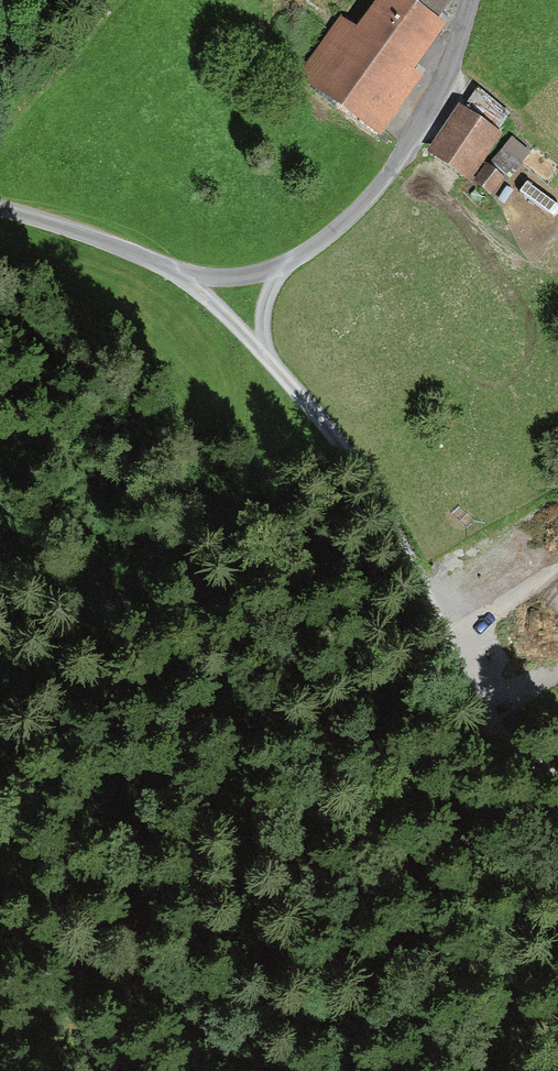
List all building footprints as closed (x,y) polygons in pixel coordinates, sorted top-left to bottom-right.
[(442,1),(440,0),(390,0),(361,37),(337,19),(297,71),(373,130),(406,88),(386,73),(442,1)] [(511,114),(480,90),(431,152),(485,195),(502,173),(479,155),(511,114)]
